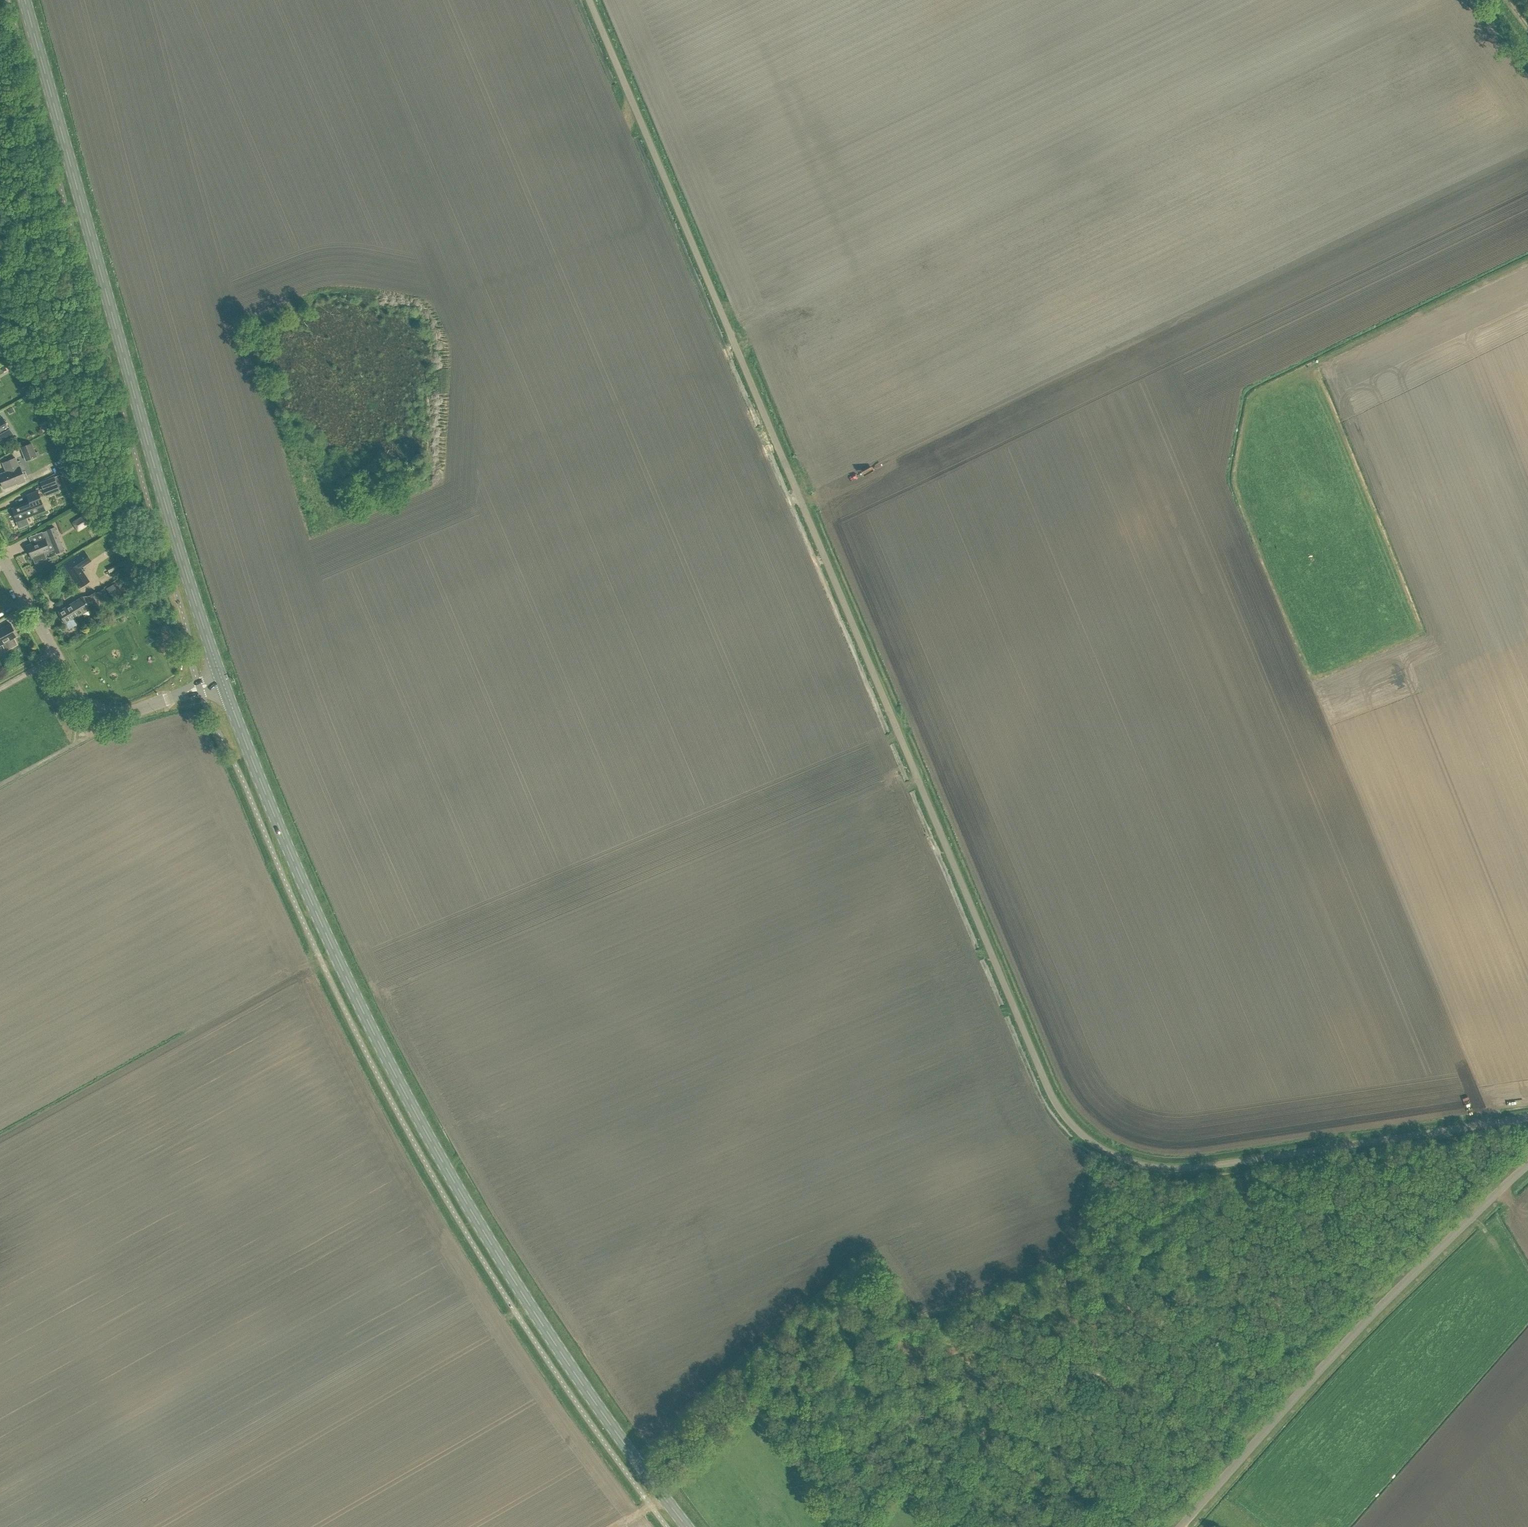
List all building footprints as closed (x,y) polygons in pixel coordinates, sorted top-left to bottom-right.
[(4,364),(7,371),(16,366),(13,360),(4,364)] [(12,434),(2,418),(0,419),(0,441),(12,434)] [(21,446),(26,460),(37,456),(32,442),(21,446)] [(15,458),(2,463),(6,471),(0,474),(0,480),(3,488),(16,483),(17,484),(25,481),(19,466),(18,466),(15,458)] [(60,490),(66,487),(60,474),(54,477),(54,476),(40,482),(46,496),(60,490)] [(20,528),(29,524),(27,517),(35,514),(46,510),(38,490),(28,494),(31,501),(30,501),(12,508),(17,521),(20,528)] [(86,513),(79,518),(85,527),(92,522),(86,513)] [(45,538),(26,545),(32,558),(33,558),(35,562),(46,558),(44,553),(50,551),(48,545),(52,543),(56,553),(64,550),(55,527),(47,530),(48,530),(43,532),(45,538)] [(115,584),(107,589),(112,597),(120,592),(115,584)] [(96,593),(99,598),(102,604),(111,599),(104,588),(96,593)] [(88,596),(92,602),(99,598),(96,593),(95,592),(88,596)] [(70,604),(78,617),(90,609),(82,596),(70,604)] [(99,598),(92,602),(96,609),(103,605),(102,604),(99,598)] [(58,611),(66,624),(69,629),(78,624),(75,619),(78,617),(70,604),(58,611)] [(3,644),(6,650),(17,644),(14,638),(18,636),(11,624),(0,630),(0,646),(3,644)]
